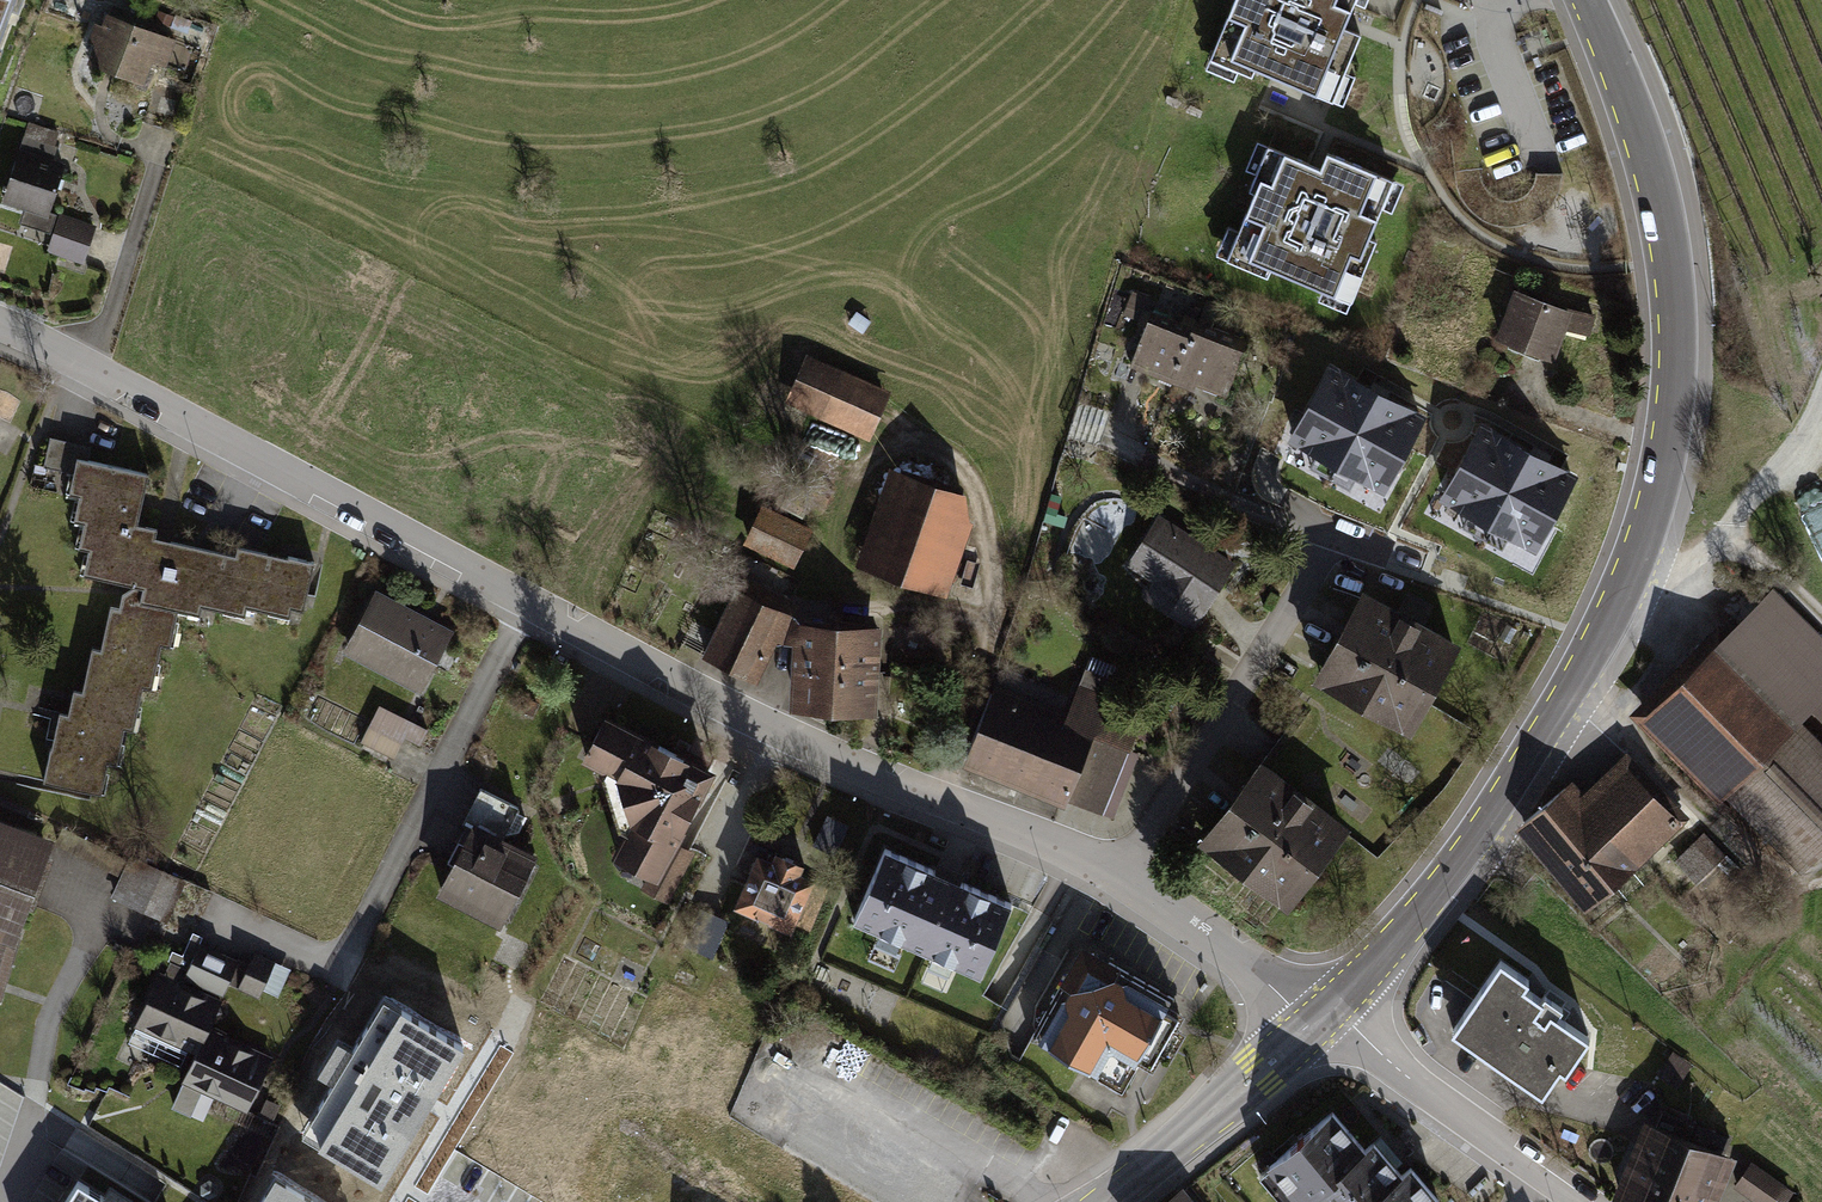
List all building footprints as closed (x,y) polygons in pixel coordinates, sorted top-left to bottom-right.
[(15,0),(0,0),(0,38),(15,0)] [(1332,99),(1360,34),(1343,27),(1355,0),(1234,0),(1210,57),(1252,74),(1255,67),(1332,99)] [(99,42),(92,62),(139,76),(153,31),(107,16),(103,27),(94,25),(90,39),(99,42)] [(3,197),(48,212),(63,167),(51,163),(57,146),(24,135),(3,197)] [(1271,266),(1351,300),(1376,240),(1369,237),(1393,180),(1327,152),(1320,168),(1268,146),(1249,190),(1255,192),(1227,258),(1267,275),(1271,266)] [(50,249),(82,260),(93,227),(61,216),(50,249)] [(1147,296),(1135,291),(1126,315),(1138,320),(1147,296)] [(1500,337),(1550,356),(1567,311),(1517,292),(1500,337)] [(1175,373),(1194,327),(1152,311),(1131,363),(1173,380),(1175,373)] [(1247,340),(1196,320),(1194,327),(1175,373),(1226,393),(1247,340)] [(867,427),(881,396),(831,373),(830,374),(808,364),(795,393),(817,403),(817,404),(867,427)] [(1382,486),(1420,418),(1331,369),(1293,436),(1319,451),(1325,440),(1364,462),(1358,472),(1382,486)] [(1571,477),(1483,428),(1445,496),(1470,510),(1476,500),(1516,522),(1511,532),(1534,545),(1571,477)] [(50,748),(43,780),(92,791),(95,779),(103,781),(110,751),(119,753),(128,713),(137,715),(146,671),(155,673),(164,629),(173,631),(178,610),(188,612),(190,603),(233,612),(235,603),(278,613),(280,605),(303,610),(314,561),(288,556),(286,564),(244,555),(242,564),(177,550),(174,566),(140,558),(146,533),(136,531),(148,473),(77,458),(69,492),(79,494),(76,510),(86,512),(81,537),(91,539),(85,564),(96,566),(93,576),(143,587),(140,601),(129,598),(125,617),(116,616),(106,659),(98,657),(88,702),(79,700),(74,724),(65,722),(59,749),(50,748)] [(902,476),(894,501),(925,512),(955,522),(951,493),(902,476)] [(870,546),(877,548),(870,569),(901,579),(925,512),(894,501),(881,538),(873,535),(870,546)] [(748,538),(791,558),(804,531),(761,510),(748,538)] [(955,522),(925,512),(901,579),(941,593),(953,557),(947,555),(950,546),(947,545),(955,522)] [(1192,622),(1229,563),(1159,519),(1131,563),(1174,590),(1165,605),(1192,622)] [(770,589),(745,577),(706,656),(752,678),(787,607),(766,597),(770,589)] [(378,596),(350,650),(417,686),(446,632),(378,596)] [(1422,700),(1453,645),(1364,596),(1334,651),(1342,656),(1333,672),(1346,679),(1342,687),(1387,713),(1392,704),(1405,712),(1414,696),(1422,700)] [(1770,598),(1647,721),(1686,760),(1694,751),(1727,785),(1730,794),(1801,866),(1821,845),(1821,745),(1805,728),(1790,722),(1821,690),(1821,650),(1770,598)] [(1431,613),(1404,599),(1399,610),(1425,624),(1431,613)] [(798,704),(832,706),(834,667),(837,629),(803,627),(798,704)] [(878,631),(837,629),(834,667),(869,669),(871,639),(878,639),(878,631)] [(869,669),(834,667),(832,706),(867,708),(868,686),(877,687),(878,675),(876,675),(876,669),(869,669)] [(991,693),(965,757),(1065,797),(1091,734),(1110,742),(1113,734),(1131,741),(1144,710),(1081,684),(1065,722),(991,693)] [(536,703),(528,699),(523,710),(531,714),(536,703)] [(672,841),(709,771),(605,717),(586,755),(620,773),(635,821),(617,855),(652,873),(655,874),(672,841)] [(427,728),(411,720),(404,734),(420,742),(427,728)] [(369,725),(361,740),(392,756),(400,740),(369,725)] [(1091,734),(1065,797),(1101,812),(1131,741),(1113,734),(1110,742),(1091,734)] [(1303,878),(1342,827),(1261,766),(1223,816),(1230,822),(1219,836),(1232,846),(1226,853),(1267,885),(1273,877),(1285,886),(1296,872),(1303,878)] [(1677,820),(1624,766),(1584,806),(1566,786),(1524,821),(1590,900),(1632,864),(1677,820)] [(441,890),(500,920),(533,856),(501,840),(518,807),(484,790),(467,824),(473,828),(441,890)] [(27,817),(30,809),(0,795),(0,805),(27,817)] [(849,825),(826,814),(812,844),(835,855),(849,825)] [(5,977),(18,933),(13,931),(44,848),(0,831),(0,976),(5,977)] [(691,851),(672,841),(655,874),(652,873),(644,887),(666,899),(691,851)] [(1677,860),(1694,879),(1713,862),(1696,843),(1677,860)] [(959,965),(980,974),(1011,903),(961,881),(959,887),(932,876),(935,870),(885,848),(854,919),(875,928),(878,921),(909,935),(906,942),(928,951),(931,944),(962,958),(959,965)] [(739,902),(789,925),(809,880),(795,873),(798,866),(778,856),(774,864),(760,857),(739,902)] [(176,879),(132,859),(115,895),(160,915),(176,879)] [(714,944),(695,935),(679,969),(698,977),(714,944)] [(198,946),(184,976),(184,977),(186,978),(222,994),(229,979),(236,963),(198,946)] [(1075,958),(1067,972),(1087,984),(1086,980),(1096,977),(1098,981),(1109,961),(1094,953),(1075,958)] [(238,961),(236,963),(229,979),(240,984),(238,987),(258,996),(273,964),(253,954),(248,966),(238,961)] [(1030,1038),(1121,1090),(1174,998),(1109,961),(1098,981),(1096,977),(1086,980),(1087,984),(1067,972),(1030,1038)] [(1528,979),(1501,961),(1464,1013),(1481,1025),(1470,1041),(1542,1091),(1560,1066),(1565,1070),(1588,1038),(1551,1011),(1545,1020),(1534,1012),(1542,999),(1523,986),(1528,979)] [(164,974),(160,972),(148,999),(152,1001),(145,1016),(147,1016),(143,1025),(172,1038),(175,1033),(199,1045),(207,1027),(214,1013),(221,1012),(218,1003),(220,999),(183,983),(186,978),(184,977),(184,976),(167,967),(164,974)] [(463,1045),(384,997),(302,1132),(381,1179),(463,1045)] [(187,1051),(135,1027),(128,1042),(180,1066),(187,1051)] [(233,1039),(207,1027),(199,1045),(206,1048),(192,1079),(222,1093),(220,1098),(246,1110),(251,1100),(246,1098),(257,1073),(262,1075),(271,1056),(249,1046),(247,1051),(231,1044),(233,1039)] [(1672,1052),(1657,1074),(1675,1087),(1690,1065),(1672,1052)] [(974,1078),(968,1088),(986,1100),(993,1091),(974,1078)] [(277,1104),(266,1099),(258,1115),(270,1121),(277,1104)] [(1696,1124),(1661,1110),(1646,1148),(1636,1144),(1628,1164),(1638,1168),(1625,1201),(1664,1201),(1696,1124)] [(1332,1111),(1269,1165),(1301,1201),(1304,1201),(1311,1196),(1316,1201),(1437,1201),(1439,1200),(1411,1168),(1402,1175),(1374,1142),(1364,1150),(1332,1111)] [(1696,1124),(1664,1201),(1704,1201),(1730,1138),(1696,1124)] [(1751,1165),(1737,1185),(1762,1201),(1783,1201),(1790,1192),(1751,1165)] [(260,1201),(318,1201),(275,1176),(260,1201)] [(65,1201),(112,1201),(78,1181),(65,1201)]
